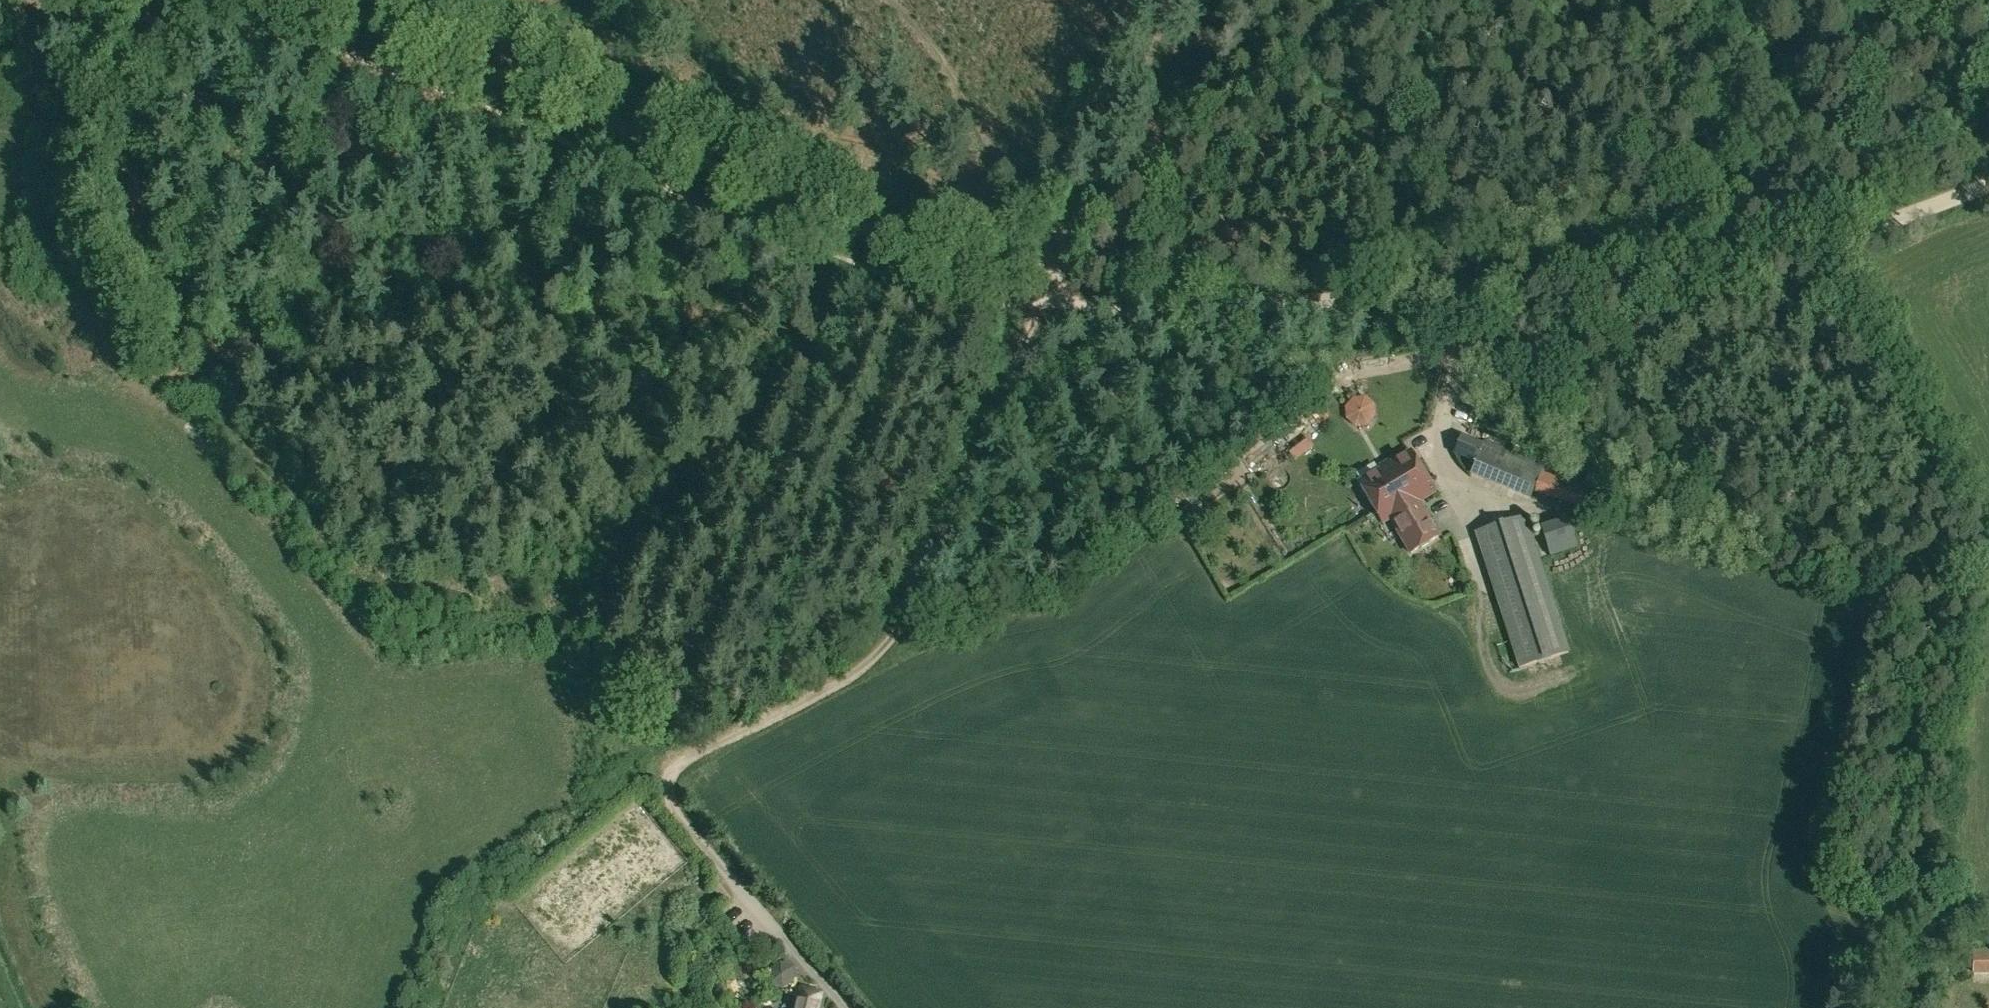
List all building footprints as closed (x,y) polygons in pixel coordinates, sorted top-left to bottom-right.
[(1355,427),(1367,425),(1375,416),(1374,404),(1364,396),(1352,397),(1345,407),(1346,419),(1355,427)] [(1453,455),(1474,463),(1482,443),(1462,434),(1453,455)] [(1528,464),(1482,445),(1470,475),(1516,494),(1528,464)] [(1409,554),(1441,536),(1421,503),(1436,494),(1410,449),(1389,461),(1388,459),(1378,465),(1379,468),(1356,481),(1382,526),(1390,521),(1409,554)] [(1568,653),(1524,516),(1475,532),(1519,669),(1568,653)] [(1555,536),(1559,562),(1584,558),(1580,532),(1555,536)] [(1972,973),(1988,973),(1988,948),(1972,948),(1972,973)] [(823,994),(802,989),(797,1007),(820,1007),(823,994)]
